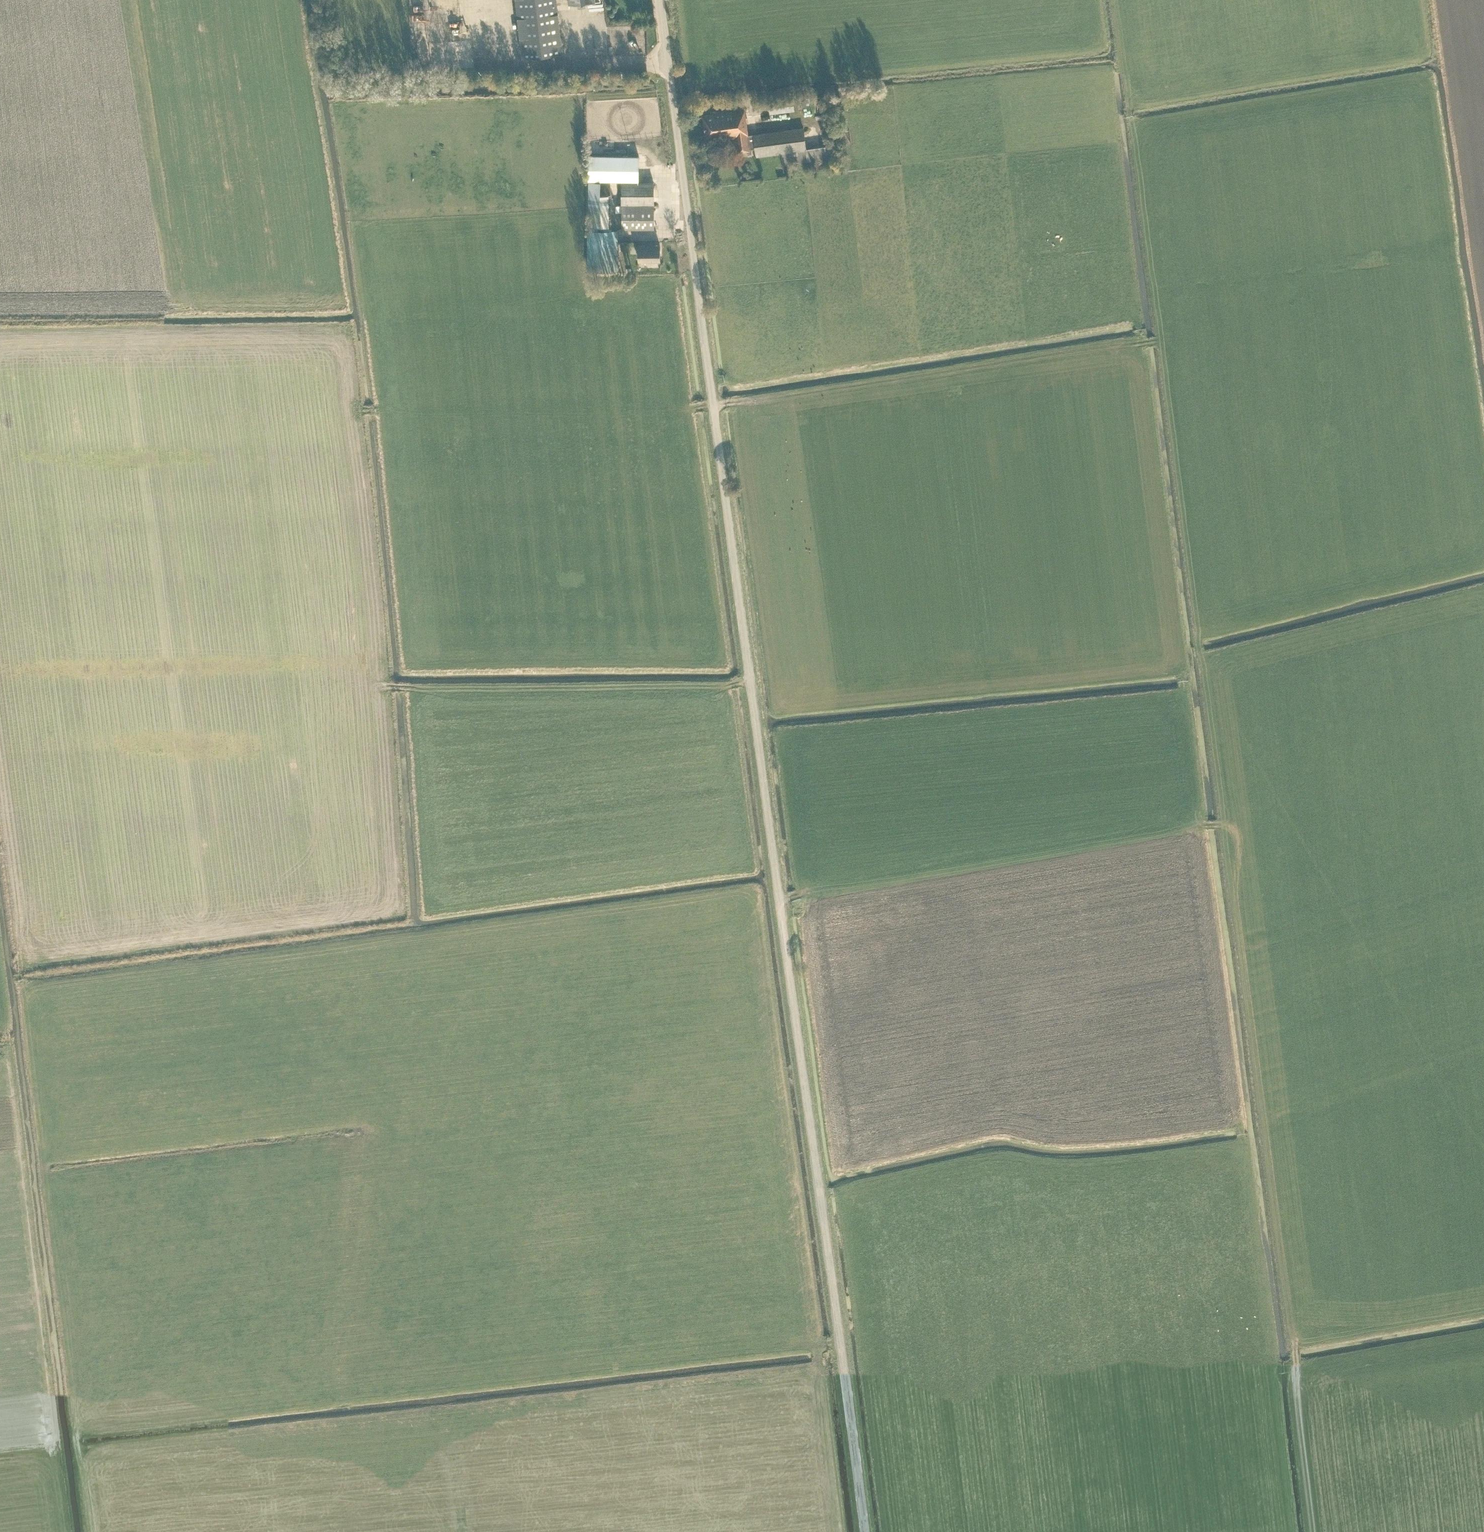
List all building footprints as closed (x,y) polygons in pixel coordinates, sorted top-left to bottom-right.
[(563,52),(557,0),(516,0),(523,57),(563,52)] [(747,127),(745,107),(710,111),(710,113),(702,114),(705,139),(719,137),(719,139),(736,137),(737,152),(750,151),(750,148),(755,148),(756,156),(781,152),(783,164),(834,157),(832,144),(806,148),(804,126),(753,133),(753,134),(748,134),(747,127)] [(591,140),(589,146),(597,149),(599,143),(591,140)] [(588,179),(639,180),(639,156),(589,155),(588,179)] [(654,227),(654,182),(653,182),(622,182),(622,228),(654,227)] [(660,243),(637,243),(637,260),(660,261),(660,243)] [(618,250),(590,251),(590,270),(618,270),(618,250)]
